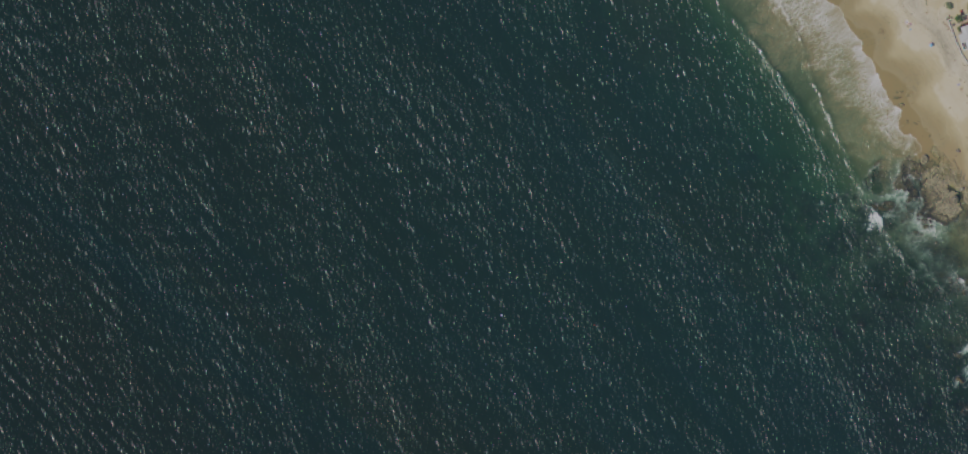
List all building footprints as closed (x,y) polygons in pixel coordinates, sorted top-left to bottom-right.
[(960,26),(967,24),(967,48),(964,40),(961,42),(958,34),(962,33),(960,26)]
